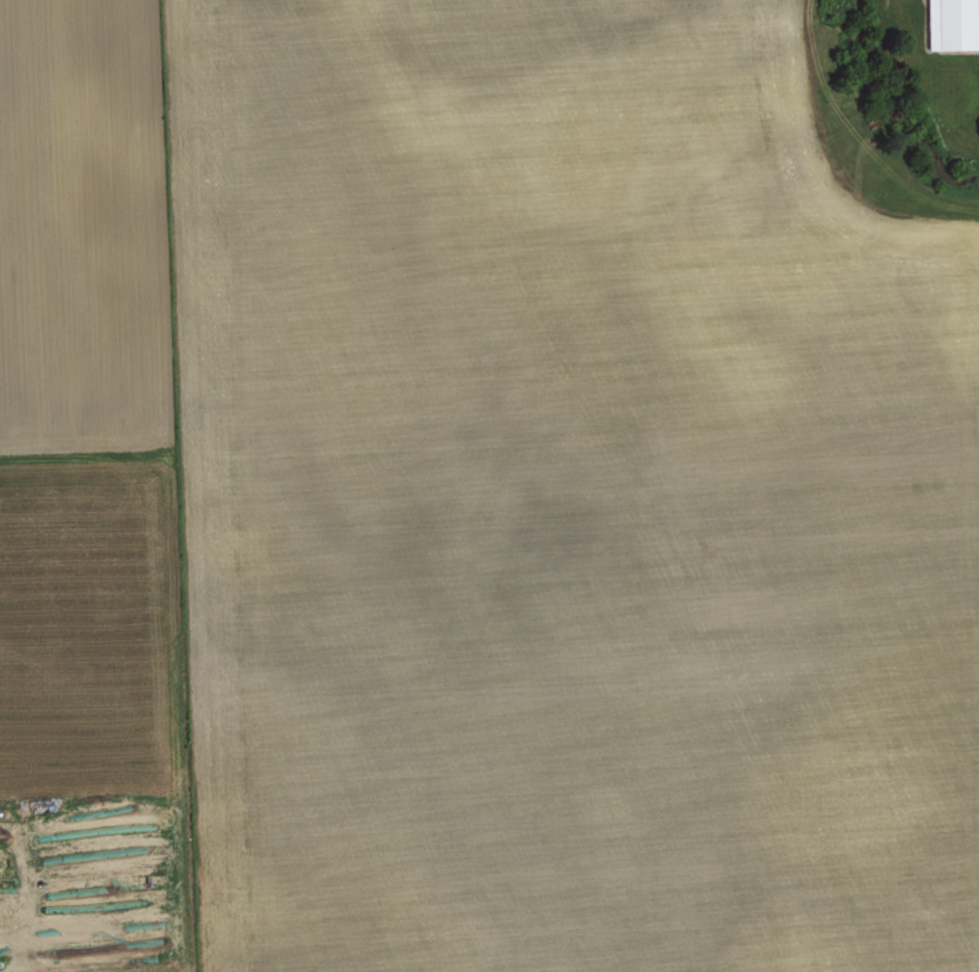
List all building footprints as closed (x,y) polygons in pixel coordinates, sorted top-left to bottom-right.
[(976,0),(928,0),(928,48),(977,47),(976,0)]
